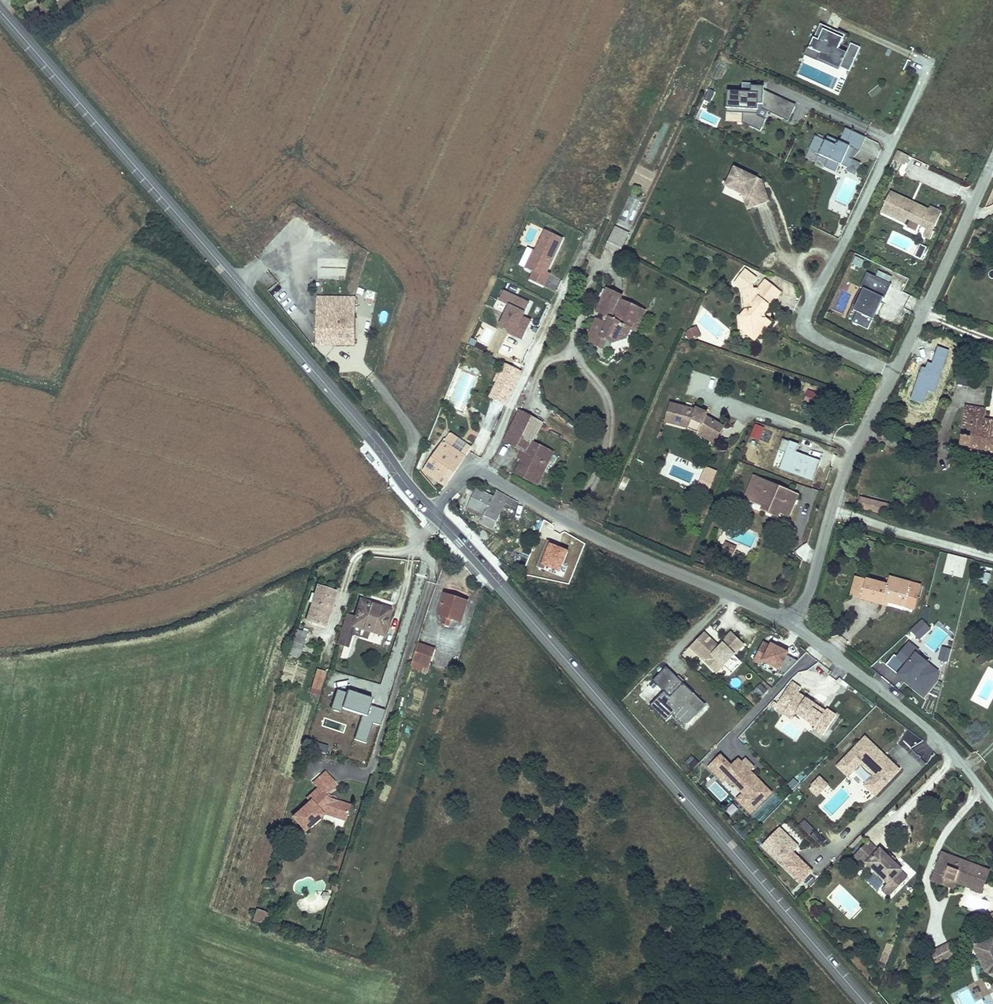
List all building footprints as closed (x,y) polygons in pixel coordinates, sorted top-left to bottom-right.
[(850,46),(845,56),(837,52),(842,41),(836,38),(837,35),(819,27),(808,52),(818,56),(816,62),(837,72),(838,70),(848,74),(859,50),(850,46)] [(816,62),(818,56),(808,52),(805,57),(816,62)] [(711,102),(715,91),(709,89),(705,99),(711,102)] [(761,95),(762,92),(755,91),(756,89),(749,89),(749,95),(727,94),(726,111),(744,112),(744,116),(755,116),(756,107),(760,107),(759,111),(766,114),(773,100),(761,95)] [(744,116),(744,112),(726,111),(727,94),(725,94),(724,114),(744,116)] [(780,121),(787,107),(773,100),(766,114),(780,121)] [(786,124),(793,109),(787,107),(780,121),(786,124)] [(702,109),(698,119),(716,127),(721,118),(702,109)] [(866,139),(846,129),(840,142),(828,136),(826,141),(816,136),(810,149),(820,154),(820,156),(827,159),(824,166),(836,171),(839,165),(849,170),(853,161),(849,159),(851,156),(854,149),(860,152),(866,139)] [(904,166),(908,157),(897,152),(893,161),(904,166)] [(734,170),(725,190),(742,198),(752,202),(754,209),(756,209),(768,205),(770,204),(765,190),(756,186),(758,181),(734,170)] [(762,183),(758,181),(756,186),(765,190),(762,183)] [(927,220),(930,214),(929,213),(890,195),(881,215),(905,226),(907,222),(922,229),(927,232),(924,239),(931,242),(934,235),(933,234),(937,225),(927,220)] [(752,202),(742,198),(747,212),(754,209),(752,202)] [(937,225),(942,215),(931,210),(929,213),(930,214),(927,220),(937,225)] [(288,237),(303,225),(299,219),(283,231),(288,237)] [(607,243),(622,249),(629,232),(615,226),(607,243)] [(544,230),(525,269),(534,273),(529,281),(544,288),(552,274),(548,272),(564,239),(544,230)] [(921,244),(915,256),(921,259),(927,247),(921,244)] [(862,260),(856,257),(853,263),(860,266),(862,260)] [(318,277),(347,277),(347,258),(318,259),(318,277)] [(755,291),(754,282),(758,279),(745,269),(735,282),(742,288),(743,292),(745,313),(740,320),(741,332),(753,331),(760,337),(761,338),(771,325),(766,321),(761,321),(761,317),(763,317),(781,295),(765,282),(757,292),(755,291)] [(879,272),(877,277),(889,283),(891,278),(879,272)] [(877,277),(868,273),(862,287),(866,289),(885,298),(891,284),(889,283),(877,277)] [(534,301),(503,289),(498,301),(511,306),(503,326),(510,328),(509,331),(527,338),(535,318),(528,315),(534,301)] [(885,298),(866,289),(856,310),(858,311),(875,319),(885,298)] [(619,302),(620,298),(608,292),(604,300),(617,306),(619,302)] [(355,299),(316,298),(316,306),(355,306),(355,299)] [(640,336),(649,315),(619,302),(617,306),(604,300),(598,314),(608,319),(605,325),(596,321),(590,334),(605,341),(627,351),(634,335),(640,336)] [(355,306),(316,306),(316,317),(355,317),(355,306)] [(875,319),(858,311),(854,321),(870,328),(875,319)] [(355,317),(316,317),(315,346),(354,346),(355,317)] [(700,340),(695,329),(691,331),(696,341),(700,340)] [(696,341),(691,331),(687,333),(686,336),(689,342),(692,343),(696,341)] [(753,331),(741,332),(754,343),(760,337),(753,331)] [(605,341),(590,334),(586,342),(601,349),(605,341)] [(504,407),(521,373),(506,365),(501,376),(498,375),(494,383),(497,384),(490,400),(504,407)] [(520,375),(504,408),(513,412),(520,399),(531,378),(528,375),(526,378),(520,375)] [(694,414),(671,407),(666,423),(690,431),(689,433),(699,436),(700,432),(718,440),(724,429),(705,419),(706,415),(695,411),(694,414)] [(966,407),(960,446),(992,451),(992,421),(983,419),(985,410),(966,407)] [(524,437),(532,418),(520,411),(504,441),(521,450),(518,457),(522,459),(514,474),(534,484),(544,462),(525,454),(531,441),(524,437)] [(700,432),(699,436),(716,444),(718,440),(700,432)] [(449,434),(443,444),(465,457),(471,447),(449,434)] [(465,457),(443,444),(423,473),(445,487),(465,457)] [(973,461),(964,459),(962,466),(972,468),(973,461)] [(545,463),(544,462),(534,484),(539,486),(549,465),(545,463)] [(749,500),(759,478),(754,476),(744,498),(749,500)] [(799,495),(759,478),(749,500),(764,507),(772,510),(770,515),(778,518),(780,514),(788,518),(799,495)] [(493,497),(476,489),(467,507),(484,516),(493,497)] [(516,504),(496,492),(493,497),(484,516),(481,523),(494,529),(505,504),(513,508),(516,504)] [(888,507),(863,501),(860,511),(885,517),(888,507)] [(747,543),(750,536),(736,530),(733,537),(747,543)] [(737,547),(725,542),(720,553),(731,558),(737,547)] [(946,573),(962,577),(967,559),(951,554),(946,573)] [(977,580),(989,581),(990,572),(978,570),(977,580)] [(857,577),(851,596),(861,599),(866,579),(857,577)] [(911,583),(889,577),(888,582),(910,587),(911,583)] [(887,585),(866,579),(861,599),(883,605),(884,600),(888,601),(904,606),(910,587),(888,582),(887,585)] [(912,612),(919,585),(911,583),(910,587),(904,606),(903,610),(912,612)] [(335,592),(317,586),(314,595),(311,595),(309,602),(312,602),(306,620),(324,626),(335,592)] [(468,602),(444,594),(438,614),(444,616),(442,623),(449,625),(451,619),(461,622),(468,602)] [(390,609),(361,600),(355,616),(352,626),(354,627),(368,631),(382,636),(390,609)] [(355,616),(346,614),(336,643),(349,647),(352,635),(354,627),(352,626),(355,616)] [(918,640),(930,629),(922,620),(910,632),(918,640)] [(366,639),(368,631),(354,627),(352,635),(366,639)] [(306,633),(296,629),(289,655),(299,657),(306,633)] [(718,673),(744,646),(733,635),(723,644),(724,646),(721,650),(719,648),(706,635),(692,649),(718,673)] [(771,647),(764,643),(755,662),(763,665),(763,663),(771,647)] [(418,644),(413,660),(421,663),(426,647),(418,644)] [(942,675),(917,655),(920,652),(910,644),(896,660),(907,668),(898,679),(923,698),(942,675)] [(790,653),(772,645),(771,647),(763,663),(781,671),(790,653)] [(426,647),(421,663),(430,666),(436,650),(426,647)] [(949,651),(943,649),(941,660),(947,662),(949,651)] [(982,655),(977,660),(983,667),(988,662),(982,655)] [(653,681),(665,693),(651,707),(668,723),(673,718),(684,728),(691,720),(705,707),(685,686),(683,684),(685,683),(670,668),(668,669),(667,668),(653,681)] [(325,672),(317,669),(312,688),(319,691),(325,672)] [(792,702),(798,693),(798,694),(801,689),(792,683),(783,696),(792,702)] [(753,691),(761,698),(767,691),(759,685),(753,691)] [(823,736),(837,716),(834,715),(827,710),(825,712),(823,716),(812,709),(815,705),(810,701),(808,703),(805,701),(806,699),(798,694),(798,693),(792,702),(788,708),(797,714),(815,727),(814,730),(823,736)] [(825,712),(815,705),(812,709),(823,716),(825,712)] [(792,720),(797,714),(788,708),(784,714),(792,720)] [(900,771),(886,757),(882,760),(877,755),(880,752),(866,738),(845,759),(856,770),(862,764),(874,776),(865,786),(876,796),(900,771)] [(886,757),(880,752),(877,755),(882,760),(886,757)] [(755,768),(746,759),(742,763),(739,760),(732,767),(721,756),(708,769),(724,784),(726,782),(741,797),(736,801),(751,816),(756,811),(759,808),(773,794),(751,772),(755,768)] [(856,770),(845,759),(838,767),(849,777),(856,770)] [(327,798),(324,794),(335,783),(325,771),(313,782),(318,788),(307,798),(310,801),(292,817),(305,830),(324,813),(345,819),(349,805),(327,798)] [(824,789),(821,786),(825,782),(820,778),(813,786),(820,793),(824,789)] [(805,819),(799,825),(820,847),(826,841),(805,819)] [(869,845),(855,860),(865,870),(868,867),(888,887),(886,890),(893,897),(908,882),(901,875),(902,874),(895,867),(893,865),(889,861),(881,853),(879,855),(869,845)] [(812,871),(794,853),(782,865),(801,883),(812,871)] [(984,871),(943,856),(933,884),(950,890),(952,884),(958,886),(960,882),(978,888),(984,871)] [(960,882),(958,886),(983,896),(991,874),(984,871),(978,888),(960,882)] [(950,890),(956,892),(958,886),(952,884),(950,890)] [(886,890),(882,894),(889,901),(893,897),(886,890)] [(264,924),(267,914),(256,910),(253,920),(264,924)] [(970,947),(984,973),(992,979),(992,937),(992,936),(970,947)] [(888,962),(893,945),(886,943),(881,960),(888,962)] [(947,946),(936,951),(942,963),(953,957),(947,946)] [(942,963),(936,951),(927,956),(933,967),(942,963)]
